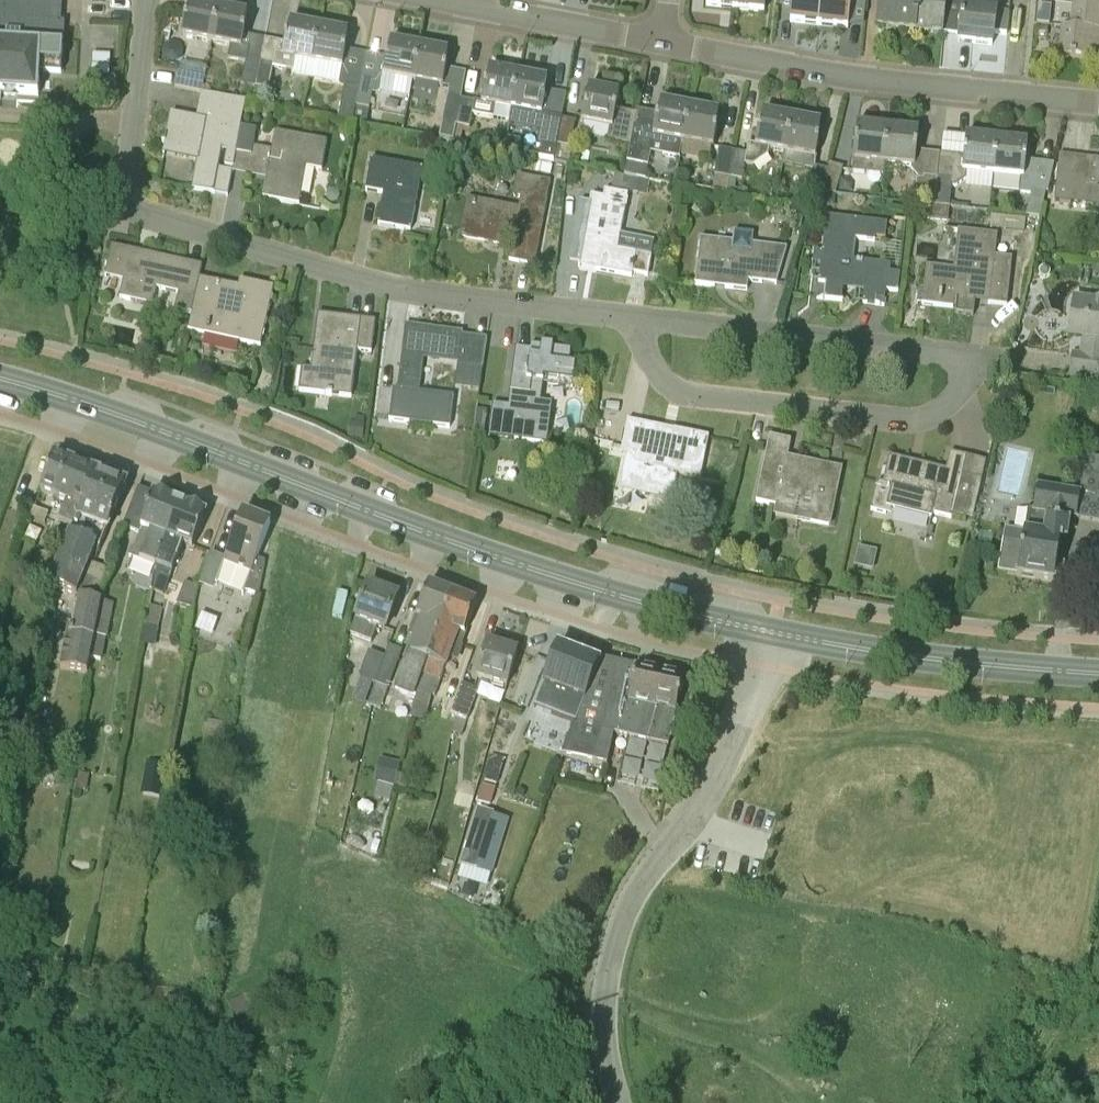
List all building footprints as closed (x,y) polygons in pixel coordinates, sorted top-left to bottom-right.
[(61,74),(64,23),(61,23),(62,0),(59,0),(59,3),(23,1),(23,0),(0,0),(0,94),(3,94),(4,88),(18,89),(17,95),(38,97),(40,73),(61,74)] [(706,7),(735,10),(736,0),(707,0),(706,7)] [(765,0),(736,0),(735,10),(764,13),(765,0)] [(790,22),(819,26),(822,0),(793,0),(790,22)] [(819,26),(848,29),(851,0),(822,0),(819,26)] [(943,33),(947,0),(880,0),(877,27),(943,34),(943,33)] [(943,33),(959,34),(958,42),(992,45),(993,34),(1007,35),(1009,13),(996,12),(963,8),(964,0),(947,0),(943,33)] [(1098,32),(1098,3),(1073,0),(1070,28),(1070,29),(1098,32)] [(185,19),(181,37),(212,43),(219,8),(190,3),(187,19),(185,19)] [(212,43),(230,47),(227,59),(246,63),(241,84),(255,87),(264,39),(245,35),(245,31),(244,30),(247,13),(219,8),(212,43)] [(293,72),(295,59),(312,62),(319,27),(290,22),(287,39),(286,38),(285,43),(264,39),(255,87),(269,90),(273,68),(293,72)] [(312,62),(342,68),(346,50),(344,50),(348,33),(319,27),(312,62)] [(1059,57),(1098,62),(1098,32),(1070,29),(1070,28),(1061,27),(1059,57)] [(382,76),(383,76),(413,82),(420,47),(391,41),(387,58),(386,58),(382,76)] [(413,82),(441,87),(445,69),(448,52),(420,47),(413,82)] [(355,108),(362,72),(348,69),(342,103),(339,119),(353,122),(355,108)] [(461,99),(456,126),(470,129),(472,115),(509,122),(512,109),(511,109),(518,75),(490,69),(486,86),(485,86),(481,103),(461,99)] [(362,72),(355,108),(369,110),(376,75),(362,72)] [(204,79),(200,78),(178,74),(176,88),(201,93),(202,93),(204,79)] [(511,109),(512,109),(542,115),(545,97),(544,97),(547,80),(518,75),(511,109)] [(456,126),(461,99),(463,91),(449,88),(439,138),(453,142),(456,126)] [(619,94),(589,88),(582,123),(610,128),(608,141),(630,145),(636,114),(616,110),(619,94)] [(233,168),(241,127),(246,101),(202,93),(201,93),(198,108),(204,109),(202,120),(171,114),(166,138),(163,137),(162,144),(165,144),(163,154),(198,160),(192,189),(228,196),(232,172),(232,171),(233,168)] [(650,154),(680,159),(683,142),(690,107),(661,102),(658,118),(636,114),(630,145),(627,163),(648,167),(650,154)] [(715,130),(719,113),(690,107),(683,142),(713,148),(717,130),(715,130)] [(769,149),(785,153),(792,118),(763,113),(760,129),(759,129),(755,146),(749,144),(747,154),(733,151),(728,178),(737,180),(742,181),(745,165),(753,167),(768,157),(769,149)] [(557,145),(562,119),(548,116),(543,143),(557,145)] [(792,118),(785,153),(783,164),(813,170),(806,193),(821,197),(822,193),(828,170),(815,167),(817,157),(816,157),(819,140),(818,140),(821,123),(792,118)] [(562,119),(557,145),(570,148),(576,122),(562,119)] [(883,176),(884,164),(888,129),(859,126),(859,125),(857,125),(852,172),(883,176)] [(232,171),(232,172),(234,173),(235,165),(268,171),(263,198),(299,205),(306,169),(322,171),(327,142),(275,132),(272,151),(253,147),(256,130),(241,127),(233,168),(232,171)] [(921,204),(935,205),(940,155),(916,153),(919,131),(917,131),(917,132),(888,129),(884,164),(911,167),(911,170),(920,181),(923,181),(921,204)] [(966,136),(964,157),(940,155),(935,205),(948,207),(950,187),(955,188),(966,180),(966,172),(993,175),(997,140),(995,139),(995,134),(983,133),(982,138),(968,137),(968,136),(966,136)] [(993,175),(1021,178),(1019,194),(1031,195),(1026,216),(1040,218),(1046,192),(1048,192),(1054,164),(1053,164),(1052,166),(1025,163),(1028,142),(997,140),(993,175)] [(720,149),(714,175),(715,175),(728,178),(733,151),(720,149)] [(1059,155),(1054,201),(1098,206),(1098,159),(1059,155)] [(371,160),(366,191),(383,194),(378,225),(410,231),(423,169),(371,160)] [(830,165),(828,170),(822,193),(835,195),(843,168),(830,165)] [(509,260),(534,265),(550,182),(517,175),(513,196),(521,198),(515,224),(503,222),(506,209),(469,201),(462,237),(499,244),(500,240),(512,242),(509,260)] [(645,180),(624,176),(614,175),(612,188),(642,194),(645,180)] [(591,195),(578,267),(580,267),(580,264),(597,267),(596,270),(632,277),(633,273),(648,276),(654,244),(637,241),(635,253),(618,250),(628,194),(604,190),(603,197),(591,195)] [(801,229),(802,216),(792,215),(790,228),(801,229)] [(824,299),(842,301),(844,284),(865,287),(864,292),(863,303),(878,305),(883,264),(868,262),(852,260),(855,239),(875,241),(875,238),(885,239),(887,223),(848,219),(848,218),(826,216),(818,281),(826,282),(824,299)] [(926,271),(923,292),(918,291),(917,304),(956,308),(955,314),(973,316),(976,291),(989,292),(988,304),(1007,306),(1012,259),(995,257),(997,235),(958,230),(956,248),(958,248),(955,274),(926,271)] [(748,281),(764,283),(776,284),(787,248),(768,246),(700,238),(695,285),(713,287),(713,283),(727,285),(727,288),(747,291),(748,281)] [(112,247),(105,277),(123,281),(120,299),(152,306),(156,289),(178,294),(175,311),(192,315),(199,278),(202,266),(112,247)] [(261,347),(274,288),(256,284),(255,291),(199,278),(192,315),(188,332),(261,347)] [(1071,376),(1098,380),(1098,302),(1089,301),(1089,299),(1079,297),(1078,299),(1074,299),(1069,337),(1082,339),(1080,354),(1074,353),(1071,376)] [(371,353),(375,321),(345,317),(344,323),(318,320),(319,314),(318,314),(308,392),(351,398),(357,351),(371,353)] [(463,332),(406,325),(397,390),(393,389),(389,420),(450,428),(454,397),(419,392),(424,355),(458,359),(457,366),(465,367),(464,378),(478,380),(480,369),(483,369),(484,360),(487,339),(462,335),(463,332)] [(509,406),(493,404),(488,437),(543,444),(546,420),(539,419),(543,382),(573,386),(576,364),(569,364),(571,350),(553,348),(553,345),(541,343),(541,346),(531,345),(530,350),(516,348),(509,406)] [(621,451),(627,452),(619,490),(672,501),(673,492),(677,474),(701,479),(709,437),(674,430),(628,420),(621,451)] [(828,528),(832,508),(841,468),(839,468),(839,470),(796,461),(795,466),(786,464),(791,441),(769,437),(756,503),(777,507),(810,514),(808,523),(828,528)] [(891,516),(892,509),(931,518),(933,513),(952,518),(966,457),(950,453),(946,470),(889,457),(883,484),(877,483),(871,511),(891,516)] [(96,472),(55,456),(41,492),(66,502),(57,525),(72,531),(96,472)] [(1054,582),(1061,540),(1066,541),(1069,518),(1076,520),(1077,519),(1098,522),(1098,458),(1086,456),(1080,494),(1037,487),(1034,511),(1029,510),(1025,533),(1024,532),(1022,544),(1003,540),(998,573),(1017,576),(1054,582)] [(48,587),(75,598),(98,544),(100,546),(127,484),(96,472),(72,531),(59,561),(48,587)] [(131,509),(147,516),(142,529),(151,532),(140,562),(155,567),(158,568),(158,564),(178,504),(170,501),(169,496),(162,493),(159,496),(139,489),(131,509)] [(194,550),(206,514),(201,513),(201,508),(193,505),(190,508),(178,504),(158,564),(158,568),(155,567),(151,591),(163,596),(172,573),(182,545),(194,550)] [(270,524),(243,514),(217,581),(243,591),(243,590),(258,596),(265,562),(257,559),(270,524)] [(861,545),(856,564),(875,569),(879,550),(861,545)] [(30,580),(48,587),(59,561),(40,553),(30,580)] [(185,583),(176,605),(192,610),(198,587),(185,583)] [(453,594),(429,585),(414,622),(421,626),(397,688),(416,695),(418,696),(424,673),(453,594)] [(398,597),(369,586),(357,620),(356,620),(350,635),(372,644),(377,630),(383,633),(398,597)] [(433,696),(440,679),(455,640),(462,643),(476,603),(453,594),(424,673),(418,696),(416,695),(411,718),(426,721),(431,696),(433,696)] [(101,604),(77,599),(74,615),(89,619),(88,625),(96,626),(97,622),(101,604)] [(162,609),(150,607),(146,627),(158,629),(162,609)] [(67,633),(66,637),(93,643),(94,637),(96,626),(88,625),(89,619),(74,615),(70,633),(67,633)] [(109,624),(97,622),(96,626),(94,637),(107,639),(109,624)] [(83,654),(82,659),(90,661),(93,643),(66,637),(63,650),(83,654)] [(107,639),(94,637),(91,660),(102,662),(107,639)] [(517,651),(488,643),(476,680),(507,688),(517,651)] [(387,653),(385,657),(375,684),(388,689),(399,658),(402,651),(390,646),(387,653)] [(558,649),(533,707),(576,724),(599,665),(573,654),(572,650),(565,647),(561,650),(558,649)] [(63,650),(59,668),(88,674),(90,661),(82,659),(83,654),(63,650)] [(373,683),(375,684),(385,657),(369,651),(359,678),(360,678),(356,688),(369,693),(373,683)] [(612,734),(669,747),(683,679),(601,661),(599,665),(576,724),(563,756),(606,765),(612,734)] [(467,720),(479,690),(463,684),(451,714),(467,720)] [(462,737),(467,722),(457,719),(452,734),(462,737)] [(228,723),(215,721),(209,721),(206,744),(225,746),(228,723)] [(400,764),(384,760),(375,798),(391,801),(400,764)] [(168,765),(147,761),(144,779),(164,784),(168,765)] [(463,864),(491,873),(508,821),(478,812),(463,864)]
